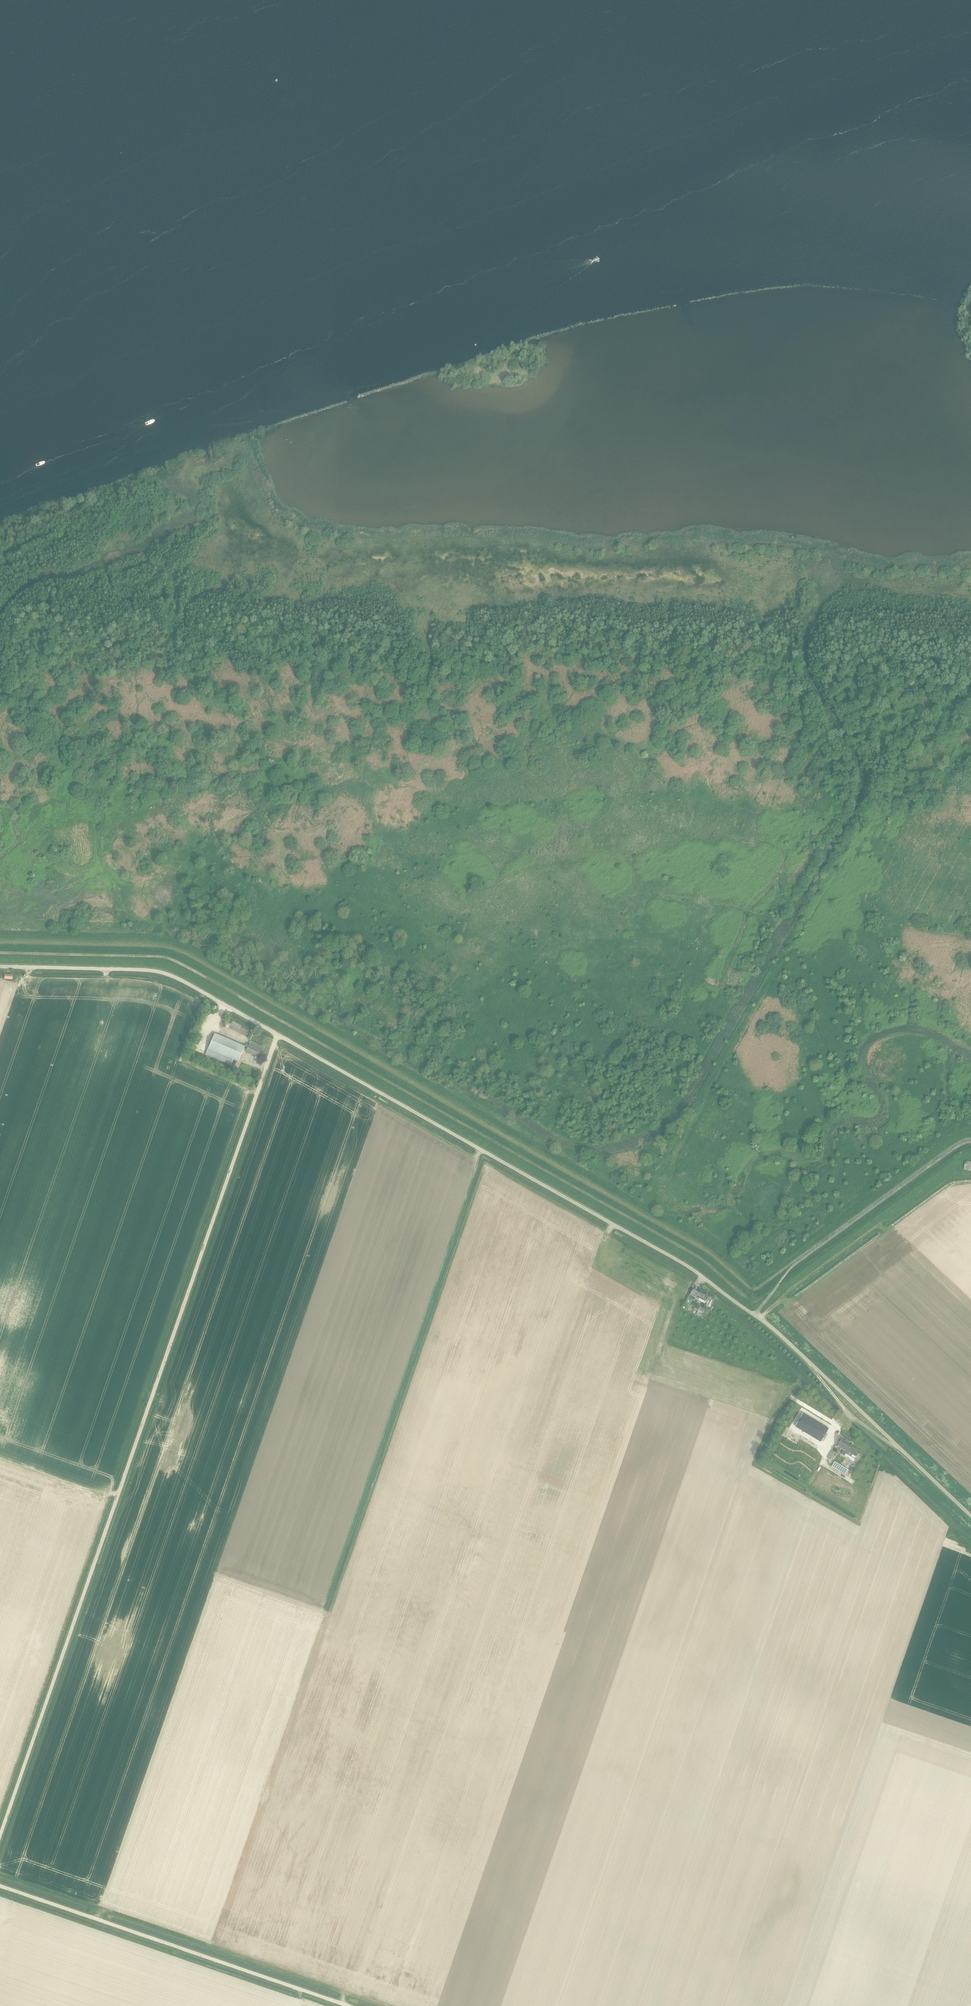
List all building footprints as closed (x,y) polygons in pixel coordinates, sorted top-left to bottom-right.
[(206,1055),(210,1057),(230,1066),(233,1060),(238,1062),(244,1046),(215,1034),(206,1055)] [(246,1052),(255,1055),(259,1057),(264,1047),(250,1041),(248,1046),(246,1052)] [(693,1289),(689,1298),(694,1301),(696,1298),(705,1303),(708,1297),(693,1289)] [(803,1413),(795,1426),(821,1442),(829,1429),(803,1413)] [(853,1443),(842,1437),(837,1446),(844,1450),(842,1454),(854,1461),(858,1454),(849,1449),(853,1443)] [(835,1462),(832,1466),(841,1472),(844,1467),(835,1462)]
